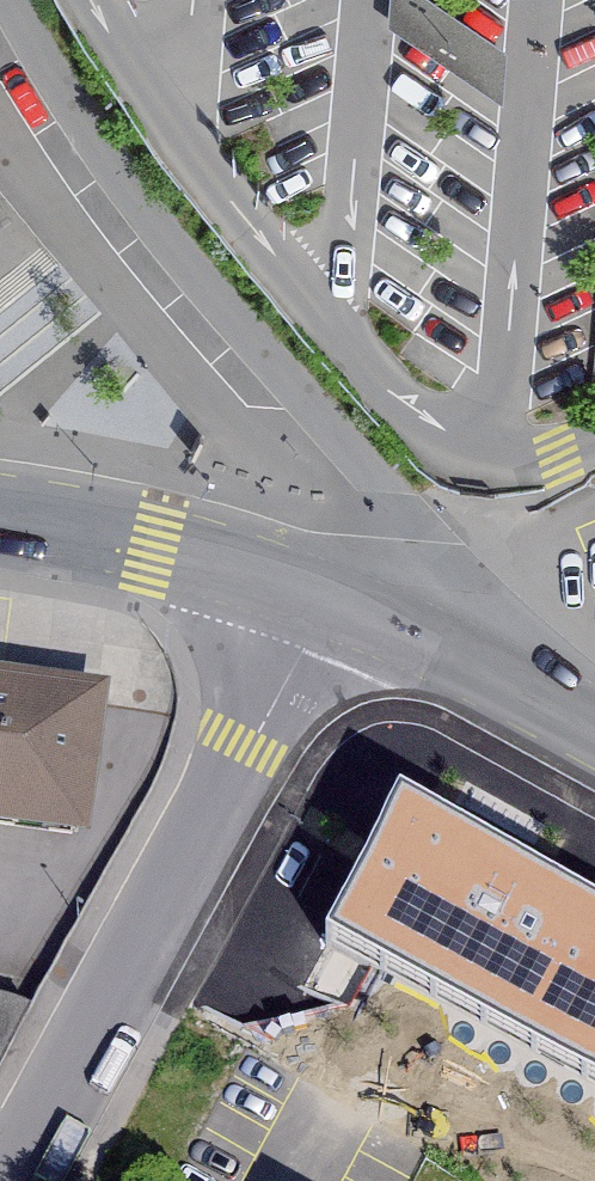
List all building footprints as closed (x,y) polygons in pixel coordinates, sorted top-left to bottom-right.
[(0,668),(0,806),(83,816),(101,681),(0,668)] [(403,785),(328,923),(594,1068),(594,889),(403,785)] [(0,994),(0,1054),(28,1000),(0,994)]
